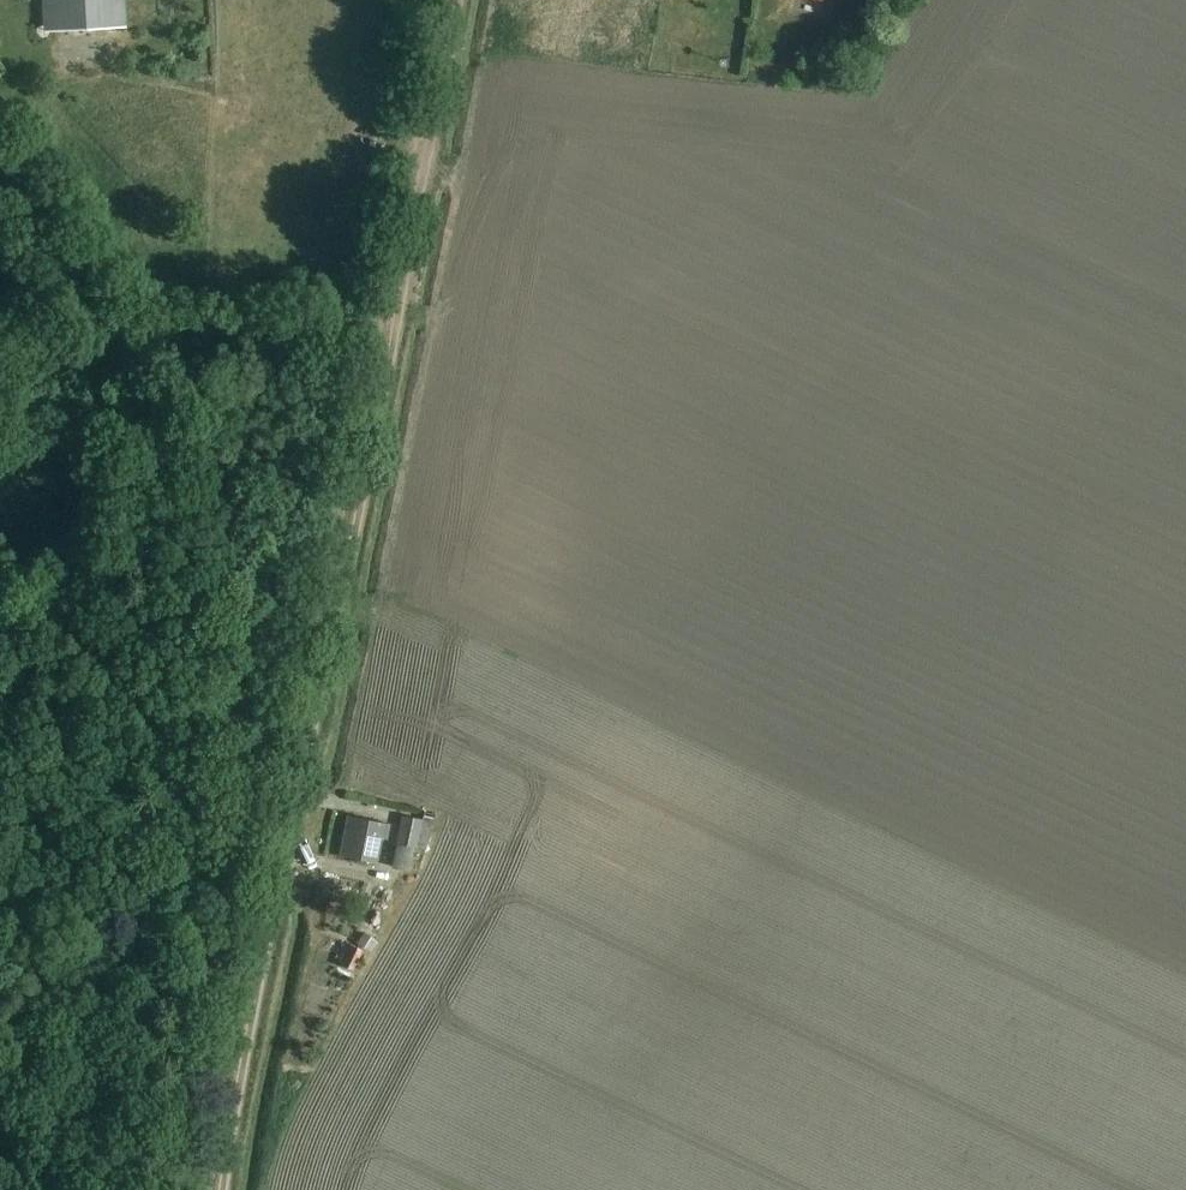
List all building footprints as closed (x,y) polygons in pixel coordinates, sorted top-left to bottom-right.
[(83,1),(79,1),(81,30),(113,28),(112,7),(124,6),(124,0),(83,0),(83,1)] [(423,811),(422,819),(432,821),(433,821),(435,814),(423,811)] [(402,814),(395,843),(415,848),(422,819),(402,814)] [(385,839),(388,824),(346,815),(338,854),(374,861),(379,837),(385,839)] [(377,939),(363,930),(357,942),(371,950),(377,939)] [(353,970),(361,951),(349,945),(340,964),(353,970)]
